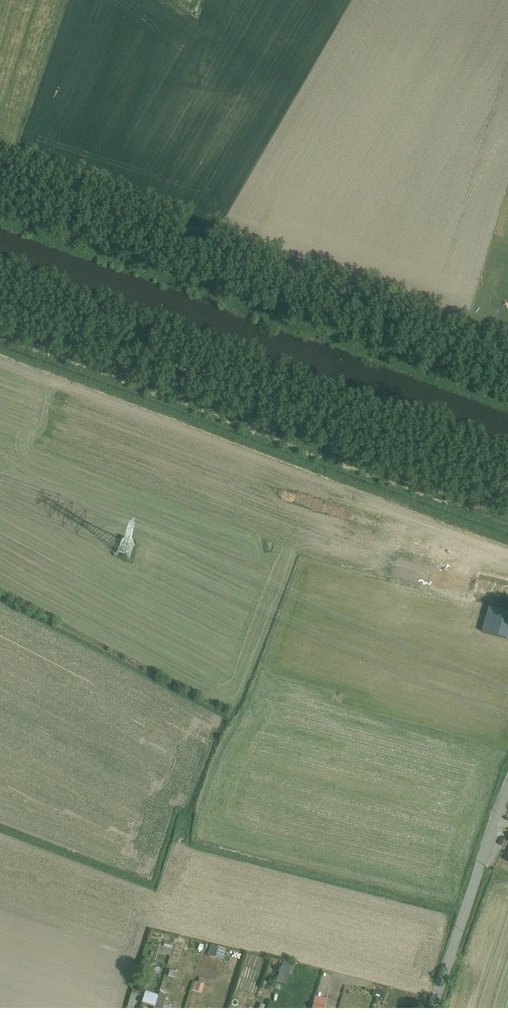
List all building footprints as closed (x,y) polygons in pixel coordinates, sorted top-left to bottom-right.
[(483,632),(507,639),(507,613),(490,608),(483,632)] [(211,944),(207,955),(223,960),(226,949),(211,944)] [(284,960),(276,982),(286,985),(294,962),(284,960)] [(195,981),(192,990),(202,993),(204,985),(195,981)] [(155,1007),(158,995),(146,991),(142,1002),(155,1007)] [(155,1007),(153,1013),(159,1014),(161,1014),(165,1003),(166,1003),(167,1000),(166,997),(168,998),(169,995),(159,992),(158,995),(155,1007)] [(315,996),(311,1012),(322,1014),(326,999),(315,996)]
